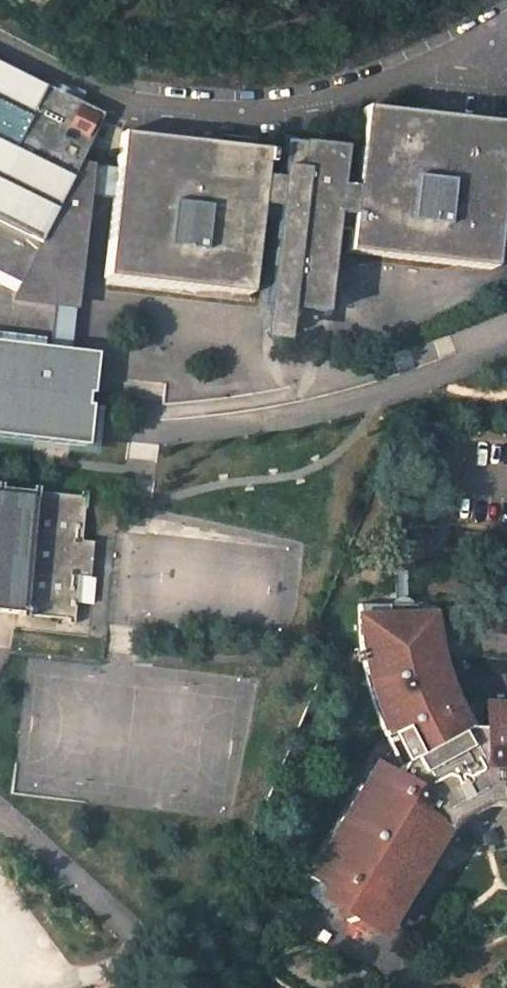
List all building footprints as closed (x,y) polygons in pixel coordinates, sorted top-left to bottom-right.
[(0,66),(0,190),(66,226),(106,233),(97,287),(244,307),(254,237),(343,251),(341,270),(485,290),(493,233),(506,235),(506,142),(506,137),(364,117),(353,191),(262,179),(263,173),(270,174),(271,162),(265,162),(265,158),(122,139),(120,144),(91,139),(36,111),(46,91),(0,66)] [(4,240),(0,253),(0,280),(73,302),(84,264),(4,240)] [(86,396),(90,396),(94,356),(0,345),(0,438),(84,448),(88,408),(84,407),(86,396)] [(71,615),(73,596),(75,570),(87,571),(91,534),(79,533),(84,490),(0,482),(0,607),(71,615)] [(87,571),(75,570),(73,596),(89,598),(92,572),(87,572),(87,571)] [(482,704),(481,729),(467,728),(452,699),(449,690),(440,662),(436,642),(434,625),(434,604),(359,603),(363,659),(367,681),(374,706),(384,730),(406,756),(393,777),(373,765),(306,874),(346,899),(337,914),(369,934),(378,918),(388,924),(445,830),(455,818),(469,810),(464,801),(475,795),(480,804),(482,803),(498,801),(506,801),(506,705),(482,704)] [(480,804),(475,795),(464,801),(469,810),(480,804)]
